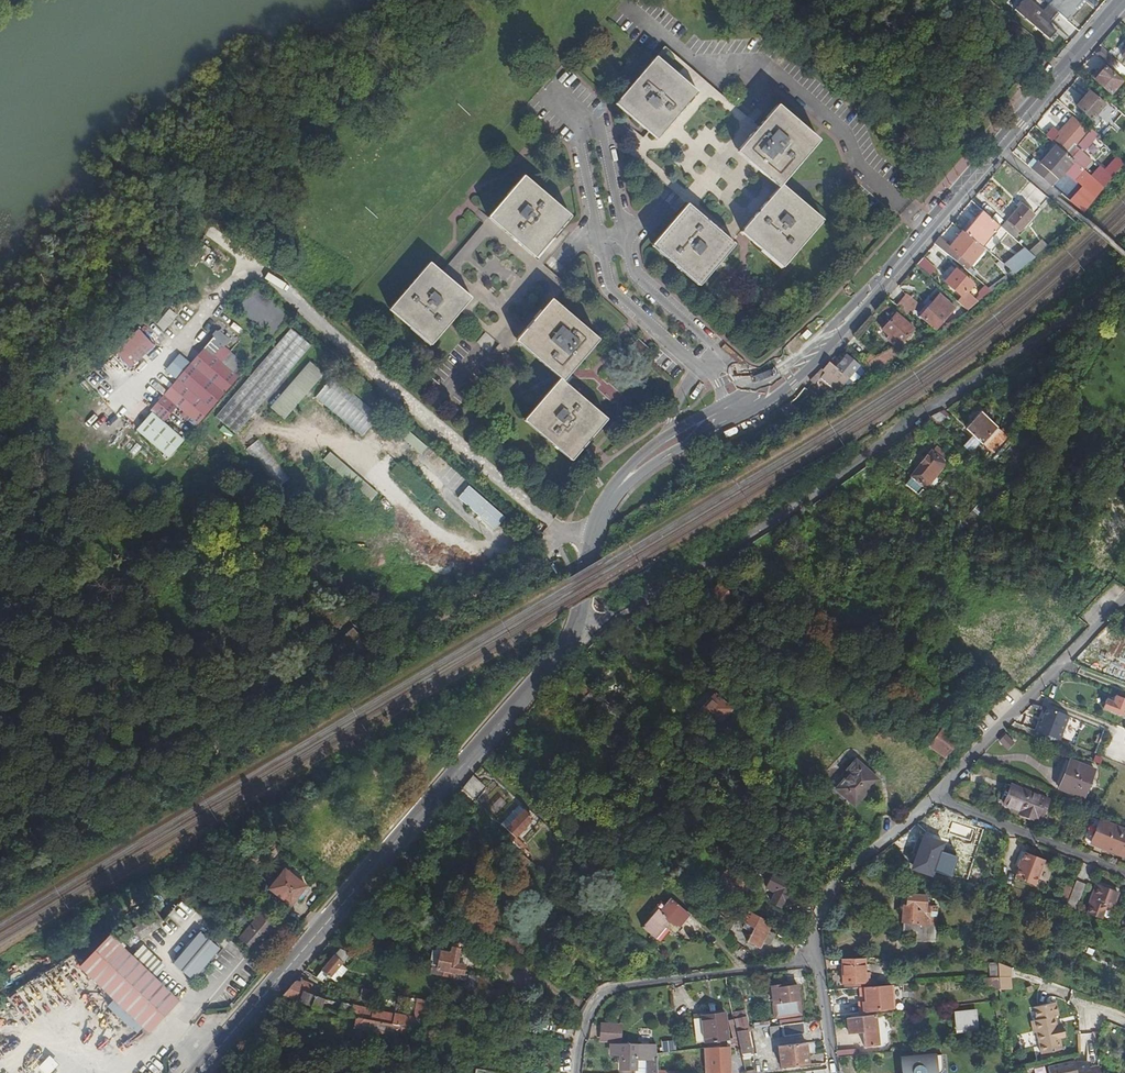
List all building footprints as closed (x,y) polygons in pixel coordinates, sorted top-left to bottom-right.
[(1049,37),(1055,30),(1048,24),(1058,11),(1044,0),(1021,0),(1014,9),(1049,37)] [(635,118),(656,136),(694,94),(653,58),(615,100),(635,118)] [(1105,68),(1093,81),(1110,95),(1121,83),(1105,68)] [(1089,93),(1076,107),(1092,121),(1105,107),(1089,93)] [(739,148),(780,185),(786,179),(816,144),(774,107),(739,148)] [(1040,121),(1035,127),(1053,144),(1060,137),(1052,130),(1051,130),(1040,121)] [(1061,133),(1064,136),(1073,126),(1070,123),(1061,133)] [(1075,124),(1073,126),(1064,136),(1058,143),(1066,150),(1063,153),(1074,162),(1084,151),(1095,138),(1097,135),(1091,130),(1078,146),(1082,149),(1079,152),(1070,145),(1074,140),(1077,142),(1085,133),(1075,124)] [(1030,162),(1027,166),(1053,187),(1074,162),(1063,153),(1056,146),(1040,165),(1037,163),(1036,164),(1033,161),(1030,162)] [(1074,162),(1078,165),(1085,157),(1087,154),(1084,151),(1074,162)] [(1095,165),(1085,157),(1078,165),(1085,172),(1087,174),(1095,165)] [(1104,189),(1111,180),(1124,165),(1119,160),(1107,174),(1098,184),(1104,189)] [(1098,184),(1107,174),(1099,168),(1091,177),(1098,184)] [(1074,206),(1083,213),(1104,189),(1098,184),(1091,177),(1087,174),(1085,172),(1077,181),(1087,190),(1074,206)] [(489,218),(531,255),(545,238),(567,214),(526,177),(489,218)] [(1020,195),(1026,199),(1039,210),(1048,200),(1029,184),(1020,195)] [(777,188),(741,229),(749,236),(782,266),(818,225),(777,188)] [(1026,199),(1022,205),(1034,215),(1039,210),(1026,199)] [(714,259),(729,242),(688,205),(653,246),(693,282),(714,259)] [(1034,215),(1022,205),(1002,228),(1014,239),(1034,215)] [(983,211),(965,234),(981,247),(999,226),(983,211)] [(983,249),(981,247),(965,234),(962,232),(951,247),(940,238),(934,244),(951,258),(955,253),(970,265),(983,249)] [(1029,248),(1033,255),(1048,247),(1044,240),(1029,248)] [(1010,271),(1015,274),(1035,258),(1026,249),(1005,266),(1010,271)] [(916,266),(928,277),(934,270),(922,259),(916,266)] [(390,305),(432,343),(450,323),(469,302),(427,264),(390,305)] [(967,310),(978,302),(967,294),(974,286),(955,270),(944,283),(963,298),(959,303),(967,310)] [(1015,274),(1010,271),(988,289),(991,292),(995,289),(1015,274)] [(271,338),(289,318),(255,288),(238,308),(271,338)] [(905,293),(895,305),(912,318),(917,312),(914,310),(919,304),(905,293)] [(938,296),(920,317),(936,330),(954,309),(938,296)] [(553,301),(516,343),(557,380),(566,370),(594,338),(553,301)] [(896,315),(882,331),(890,337),(887,340),(897,348),(913,329),(896,315)] [(196,424),(236,378),(219,364),(229,353),(222,347),(229,340),(219,330),(217,332),(214,331),(211,334),(213,338),(189,365),(179,356),(167,369),(178,378),(150,411),(157,417),(171,402),(196,424)] [(234,435),(304,355),(297,349),(303,342),(290,330),(214,417),(234,435)] [(127,368),(150,348),(137,333),(114,354),(127,368)] [(638,359),(646,350),(636,341),(628,349),(638,359)] [(310,348),(303,342),(297,349),(304,355),(310,348)] [(873,360),(873,361),(880,367),(900,356),(892,350),(873,360)] [(245,367),(229,353),(219,364),(236,378),(245,367)] [(830,365),(823,372),(825,374),(820,380),(835,392),(843,387),(844,385),(847,381),(848,379),(858,367),(848,359),(839,371),(830,365)] [(873,371),(880,367),(873,361),(868,366),(873,371)] [(300,399),(322,374),(310,364),(289,388),(300,399)] [(332,377),(315,396),(361,436),(378,417),(332,377)] [(559,381),(521,424),(562,461),(582,439),(601,419),(559,381)] [(1035,417),(1016,401),(1009,410),(1027,425),(1035,417)] [(136,431),(168,458),(183,442),(150,414),(136,431)] [(1007,438),(980,414),(966,429),(974,435),(968,442),(974,447),(980,441),(994,453),(1007,438)] [(936,418),(927,426),(939,437),(948,428),(936,418)] [(395,430),(421,454),(426,448),(400,424),(395,430)] [(942,460),(946,455),(945,454),(937,448),(933,453),(942,460)] [(947,463),(946,455),(942,460),(933,453),(931,451),(912,476),(927,488),(947,463)] [(997,510),(984,530),(992,535),(1006,515),(997,510)] [(1110,562),(1124,571),(1124,570),(1124,552),(1118,548),(1110,562)] [(638,628),(622,636),(626,644),(642,636),(638,628)] [(1012,645),(997,636),(995,640),(1009,650),(1012,645)] [(1037,661),(1025,654),(1022,658),(1033,666),(1037,661)] [(714,695),(700,713),(717,727),(732,709),(714,695)] [(1107,700),(1104,708),(1123,716),(1124,712),(1124,700),(1115,697),(1113,702),(1107,700)] [(1060,740),(1069,715),(1044,706),(1035,731),(1060,740)] [(744,713),(736,723),(740,727),(749,717),(744,713)] [(890,733),(880,727),(877,732),(879,734),(877,736),(885,741),(890,733)] [(922,741),(917,748),(942,764),(958,740),(943,728),(930,747),(922,741)] [(1007,736),(1000,742),(1008,750),(1014,743),(1007,736)] [(855,760),(846,770),(849,773),(836,789),(855,806),(878,780),(855,760)] [(1095,770),(1070,760),(1059,789),(1084,799),(1095,770)] [(496,765),(491,771),(499,778),(504,772),(496,765)] [(461,791),(473,801),(482,789),(470,779),(461,791)] [(1011,785),(1004,803),(1021,810),(1019,814),(1036,821),(1038,814),(1042,816),(1048,800),(1011,785)] [(467,807),(473,801),(461,791),(455,798),(467,807)] [(709,808),(721,818),(728,811),(716,801),(709,808)] [(637,808),(623,817),(627,823),(641,814),(637,808)] [(719,820),(721,818),(709,808),(708,810),(719,820)] [(523,812),(507,829),(517,838),(532,820),(523,812)] [(1090,843),(1124,857),(1124,830),(1100,820),(1090,843)] [(871,833),(857,824),(853,831),(867,840),(871,833)] [(913,868),(932,874),(943,844),(924,837),(913,868)] [(516,838),(515,839),(510,844),(529,861),(531,863),(535,859),(524,849),(526,847),(516,838)] [(521,868),(529,861),(510,844),(504,852),(521,868)] [(1045,860),(1026,853),(1016,879),(1035,886),(1045,860)] [(269,888),(289,905),(305,886),(286,869),(269,888)] [(803,871),(799,880),(806,884),(810,875),(803,871)] [(775,893),(770,904),(781,909),(792,886),(772,876),(766,888),(775,893)] [(1067,906),(1074,908),(1084,885),(1076,882),(1067,906)] [(1100,884),(1088,914),(1102,919),(1108,905),(1113,907),(1119,892),(1100,884)] [(1071,888),(1065,886),(1060,898),(1066,900),(1071,888)] [(763,892),(756,887),(751,892),(761,902),(767,899),(763,892)] [(449,894),(439,889),(429,906),(439,911),(449,894)] [(907,907),(903,907),(902,922),(903,922),(903,931),(917,932),(916,941),(934,942),(937,908),(925,907),(926,897),(907,896),(907,907)] [(658,910),(643,927),(655,937),(664,927),(673,934),(689,916),(670,900),(660,912),(658,910)] [(237,936),(253,949),(275,922),(260,909),(237,936)] [(795,910),(792,915),(804,921),(807,916),(795,910)] [(749,941),(760,948),(763,941),(770,945),(775,936),(768,932),(771,926),(749,913),(744,923),(755,929),(749,941)] [(738,935),(746,938),(750,927),(742,924),(738,935)] [(193,982),(221,949),(200,932),(173,964),(193,982)] [(109,934),(93,953),(78,968),(124,1014),(118,1021),(133,1035),(139,1028),(149,1036),(166,1015),(177,1003),(171,998),(180,988),(161,971),(152,981),(148,977),(153,972),(109,934)] [(463,974),(465,965),(457,964),(458,957),(460,950),(452,948),(452,945),(442,943),(441,946),(436,945),(435,950),(432,949),(429,966),(432,967),(431,973),(457,978),(458,973),(463,974)] [(351,954),(341,949),(334,956),(343,963),(351,954)] [(343,963),(334,956),(322,970),(323,971),(328,975),(331,978),(342,965),(343,963)] [(457,964),(465,965),(468,966),(469,959),(458,957),(457,964)] [(865,959),(842,959),(843,984),(869,983),(869,977),(866,977),(865,959)] [(347,970),(342,965),(331,978),(336,982),(347,970)] [(1005,977),(1005,967),(997,967),(998,977),(1005,977)] [(325,980),(328,975),(323,971),(317,978),(325,980)] [(496,1011),(495,1013),(516,1017),(521,998),(499,991),(490,990),(491,980),(469,977),(467,989),(470,989),(467,1007),(496,1011)] [(985,991),(999,990),(998,977),(984,978),(985,991)] [(998,977),(999,990),(1006,989),(1005,977),(998,977)] [(317,991),(297,982),(284,997),(322,1010),(325,1000),(315,997),(317,991)] [(778,988),(778,985),(772,986),(776,1019),(802,1015),(798,985),(782,987),(778,988)] [(898,986),(848,988),(848,998),(861,997),(873,997),(873,999),(898,998),(898,986)] [(352,988),(347,987),(344,997),(349,998),(352,988)] [(380,1000),(381,993),(362,989),(361,996),(380,1000)] [(423,1030),(429,1000),(418,998),(415,1014),(417,1018),(417,1019),(395,1014),(342,1004),(341,1014),(356,1017),(409,1027),(423,1030)] [(1000,1001),(993,1002),(996,1018),(1003,1017),(1000,1001)] [(1035,1023),(1031,1024),(1033,1035),(1036,1035),(1040,1056),(1062,1053),(1060,1041),(1065,1041),(1063,1028),(1058,1029),(1056,1020),(1059,1019),(1057,1006),(1033,1010),(1035,1023)] [(732,1013),(736,1031),(747,1030),(749,1029),(745,1011),(732,1013)] [(975,1011),(955,1013),(957,1032),(976,1030),(975,1011)] [(701,1014),(694,1015),(697,1042),(728,1039),(725,1014),(702,1017),(701,1014)] [(876,1015),(847,1019),(848,1033),(863,1032),(865,1045),(879,1044),(876,1015)] [(409,1027),(356,1017),(355,1028),(397,1036),(398,1033),(408,1035),(409,1027)] [(769,1027),(780,1026),(779,1020),(756,1023),(756,1029),(769,1027)] [(804,1034),(803,1023),(780,1026),(769,1027),(771,1038),(804,1034)] [(495,1029),(492,1043),(501,1045),(504,1031),(495,1029)] [(446,1034),(423,1030),(422,1036),(445,1041),(446,1034)] [(739,1044),(741,1054),(751,1052),(747,1030),(736,1031),(739,1044)] [(512,1033),(504,1031),(501,1045),(519,1048),(520,1041),(511,1039),(512,1033)] [(400,1040),(397,1051),(404,1052),(406,1042),(400,1040)] [(673,1050),(672,1042),(662,1043),(663,1051),(673,1050)] [(656,1045),(612,1044),(611,1054),(622,1054),(622,1069),(635,1069),(635,1059),(647,1059),(648,1072),(657,1072),(656,1053),(656,1045)] [(808,1065),(805,1044),(778,1047),(781,1068),(808,1065)] [(709,1072),(729,1072),(728,1047),(708,1048),(709,1072)] [(901,1058),(902,1072),(899,1072),(940,1072),(943,1070),(942,1054),(901,1058)]
